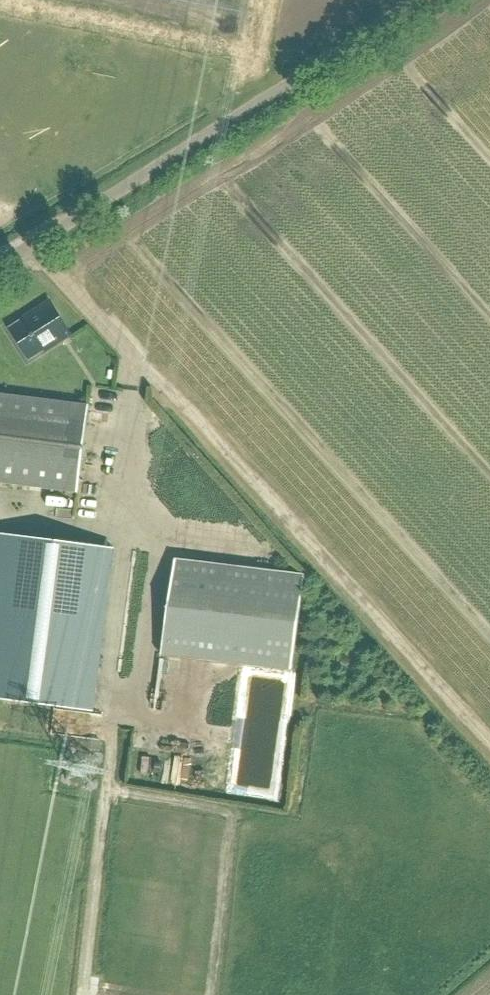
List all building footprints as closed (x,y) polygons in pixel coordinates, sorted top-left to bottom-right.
[(71,332),(51,298),(35,308),(36,310),(11,325),(30,357),(71,332)] [(90,402),(0,391),(0,482),(78,492),(90,402)] [(0,536),(0,695),(94,707),(114,551),(0,536)] [(162,649),(289,666),(302,572),(175,555),(162,649)] [(271,736),(274,701),(152,689),(149,724),(271,736)] [(145,741),(143,777),(267,787),(270,750),(145,741)]
